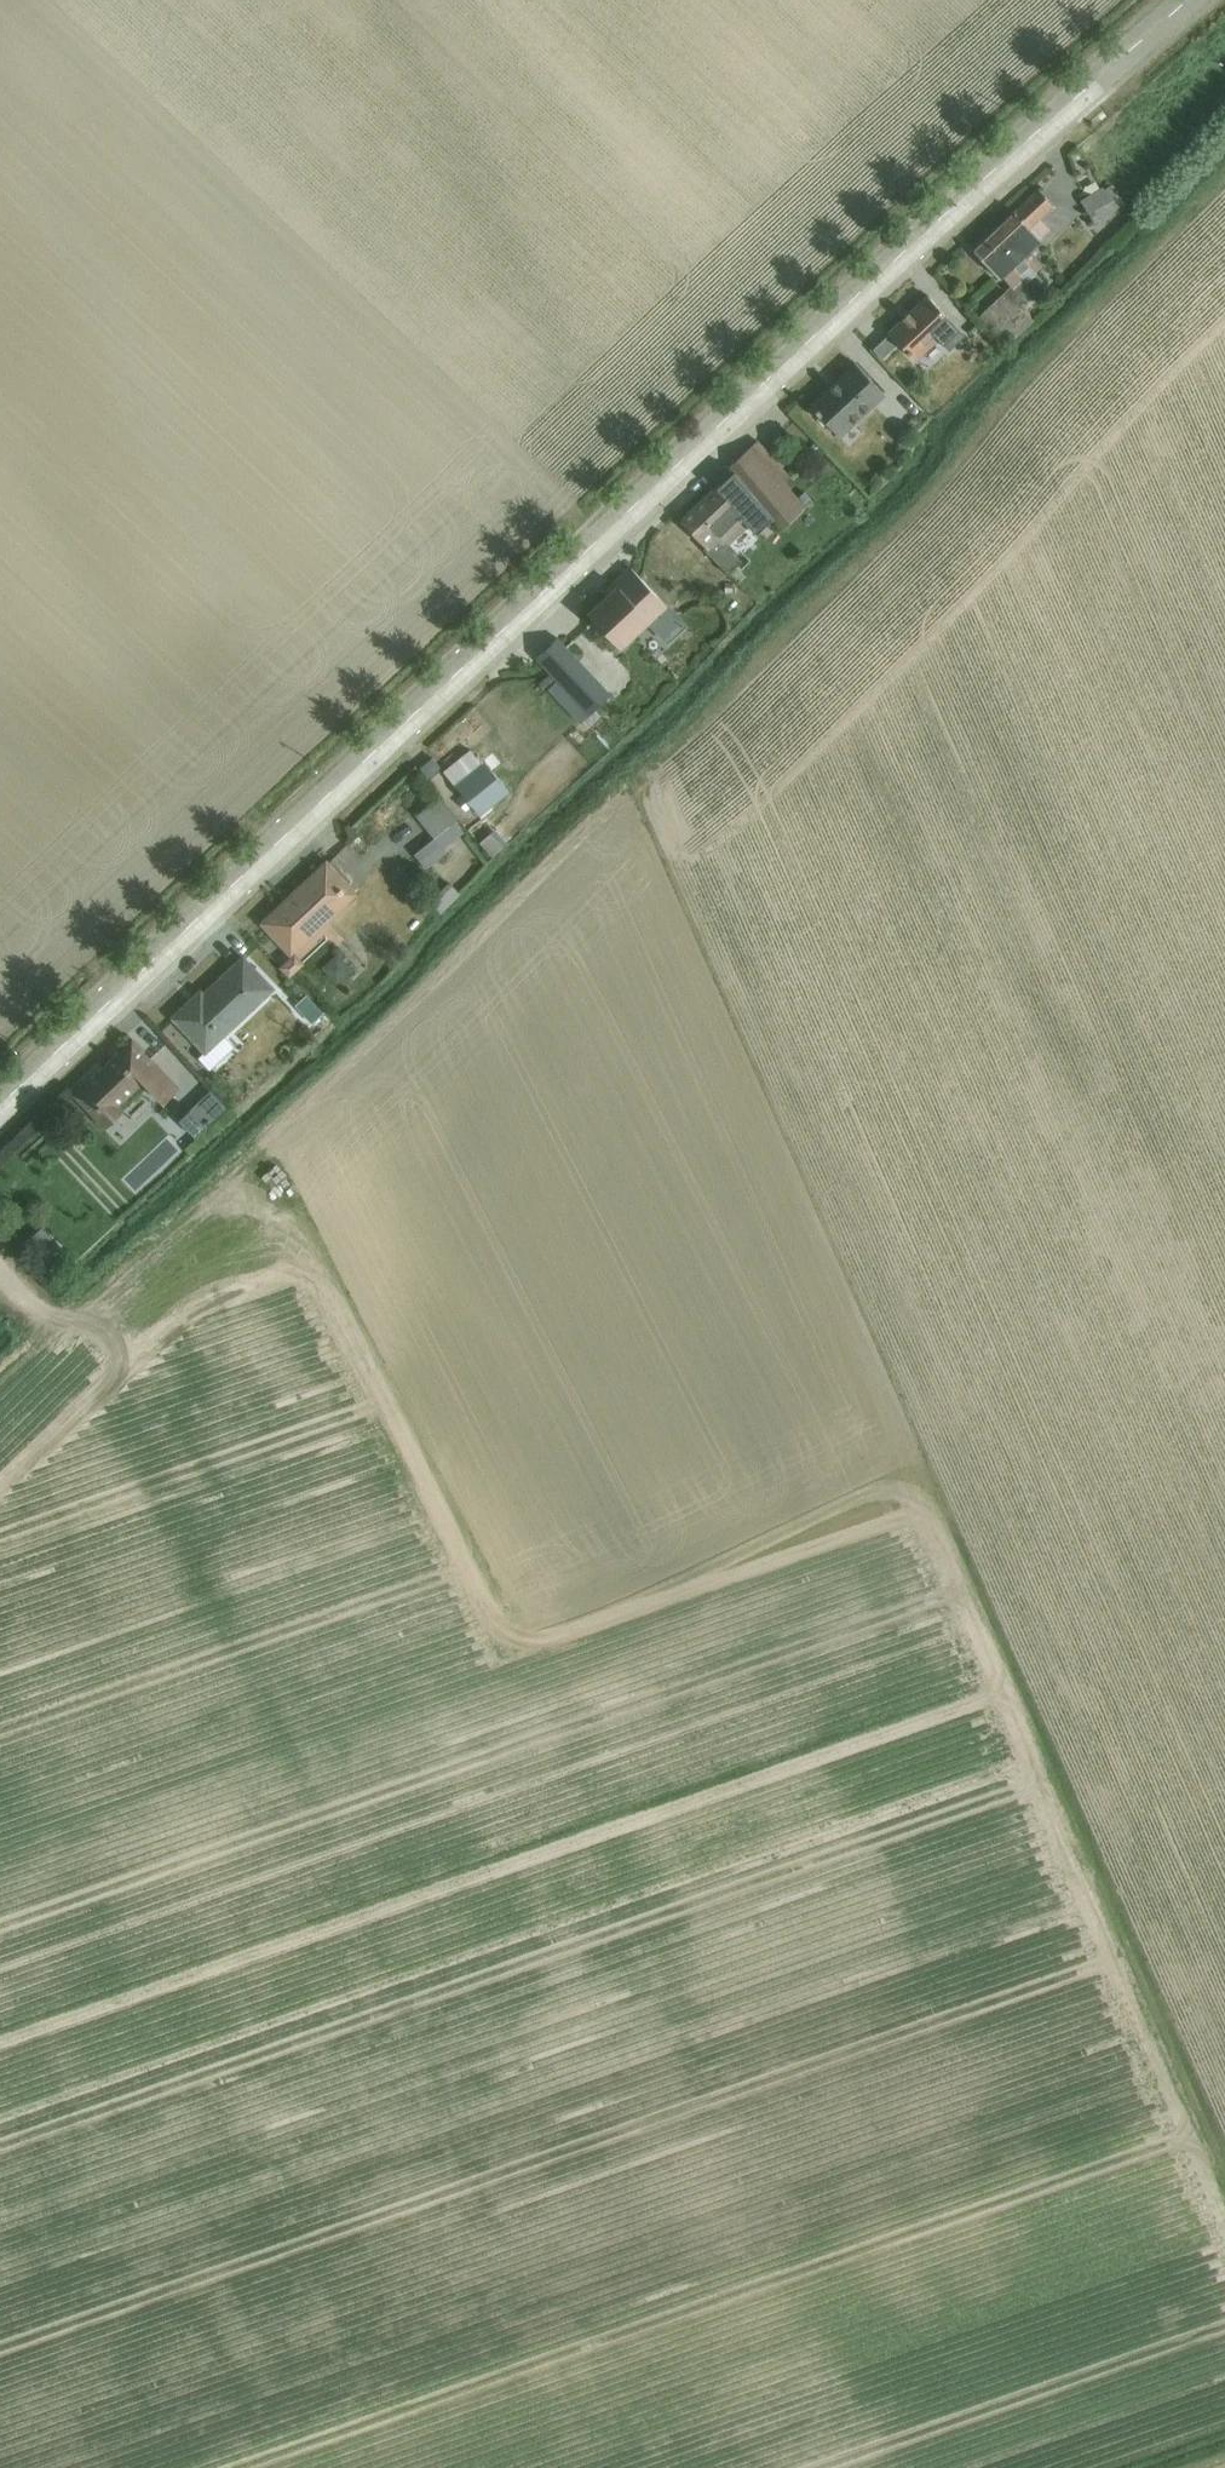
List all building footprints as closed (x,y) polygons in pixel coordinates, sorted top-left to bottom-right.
[(1087,197),(1099,189),(1094,182),(1082,190),(1087,197)] [(1104,191),(1116,210),(1125,205),(1113,185),(1104,191)] [(1099,189),(1087,197),(1080,201),(1095,227),(1116,210),(1104,191),(1102,188),(1099,189)] [(1038,189),(972,251),(1000,280),(1002,278),(1011,287),(978,318),(1007,348),(1035,322),(1024,310),(1048,287),(1036,275),(1037,274),(1023,258),(1042,241),(1031,228),(1054,206),(1038,189)] [(889,334),(873,350),(882,359),(899,343),(916,362),(938,341),(948,351),(964,335),(927,296),(888,333),(889,334)] [(856,364),(810,406),(841,438),(886,396),(856,364)] [(733,472),(773,518),(783,529),(813,502),(804,492),(798,497),(783,480),(788,475),(757,441),(729,467),(733,472)] [(740,517),(749,526),(756,533),(773,518),(733,472),(717,488),(742,515),(740,517)] [(681,521),(707,549),(729,574),(741,562),(727,547),(749,526),(740,517),(742,515),(717,488),(681,521)] [(617,589),(589,615),(621,649),(650,623),(667,643),(688,624),(670,603),(666,606),(631,568),(614,585),(617,589)] [(558,638),(537,658),(557,680),(549,688),(581,721),(610,693),(558,638)] [(482,764),(455,785),(480,815),(506,794),(482,764)] [(434,838),(415,854),(426,868),(445,852),(443,849),(464,832),(455,821),(457,819),(439,797),(416,815),(434,838)] [(279,907),(262,923),(292,955),(279,967),(289,978),(304,963),(295,953),(356,895),(326,863),(279,907)] [(338,953),(322,969),(337,985),(353,969),(338,953)] [(208,1052),(226,1035),(273,991),(243,958),(204,996),(201,993),(174,1018),(205,1050),(208,1052)] [(307,995),(295,1005),(311,1024),(323,1013),(307,995)] [(208,1052),(205,1050),(198,1056),(211,1069),(236,1046),(226,1035),(208,1052)] [(133,1039),(74,1095),(105,1127),(124,1110),(119,1104),(144,1081),(164,1101),(179,1087),(133,1039)] [(210,1089),(179,1119),(196,1136),(227,1106),(210,1089)] [(37,1224),(29,1239),(43,1247),(51,1232),(37,1224)]
